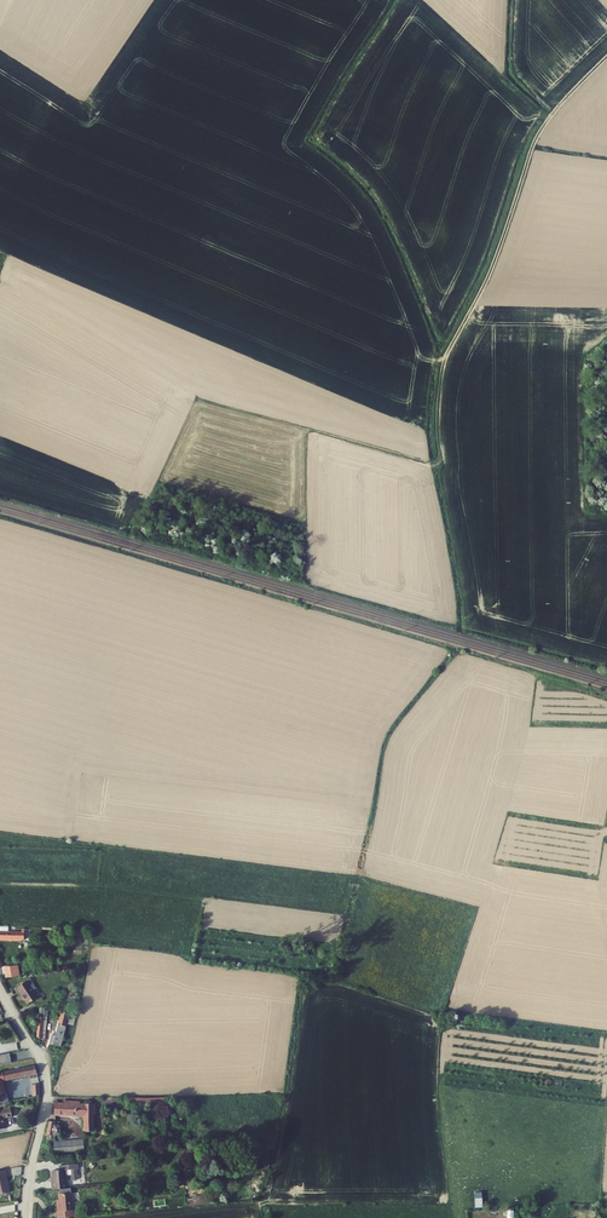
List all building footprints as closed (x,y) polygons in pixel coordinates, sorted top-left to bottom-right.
[(0,931),(0,941),(24,941),(24,938),(24,932),(0,931)] [(21,964),(8,966),(10,975),(22,973),(21,964)] [(33,978),(17,986),(19,992),(23,990),(29,1003),(41,998),(36,989),(38,988),(33,978)] [(68,995),(64,1011),(77,1014),(80,1006),(81,998),(68,995)] [(55,1031),(53,1039),(63,1045),(68,1027),(73,1029),(77,1014),(64,1011),(59,1032),(55,1031)] [(16,1061),(14,1051),(0,1054),(0,1064),(16,1061)] [(9,1092),(6,1080),(41,1074),(39,1065),(6,1072),(5,1070),(0,1071),(0,1093),(9,1092)] [(69,1104),(57,1104),(57,1115),(87,1115),(87,1129),(96,1129),(96,1104),(82,1104),(82,1101),(69,1101),(69,1104)] [(14,1106),(0,1108),(0,1128),(9,1126),(7,1115),(15,1114),(14,1106)] [(56,1122),(50,1122),(48,1134),(62,1133),(61,1126),(57,1126),(56,1122)] [(53,1134),(62,1133),(48,1134),(45,1145),(54,1144),(53,1134)] [(85,1139),(55,1140),(55,1152),(86,1151),(85,1139)] [(51,1180),(52,1189),(58,1188),(67,1187),(65,1174),(65,1169),(71,1169),(76,1168),(78,1168),(77,1163),(59,1165),(60,1170),(52,1170),(52,1176),(52,1180),(51,1180)] [(6,1168),(0,1169),(0,1193),(10,1191),(6,1168)] [(65,1169),(65,1174),(71,1174),(72,1180),(77,1180),(76,1168),(71,1169),(65,1169)] [(67,1187),(58,1188),(59,1195),(70,1194),(70,1187),(67,1187)] [(56,1217),(60,1217),(73,1217),(72,1194),(70,1194),(59,1195),(58,1200),(59,1203),(56,1203),(57,1211),(55,1211),(56,1217)]
